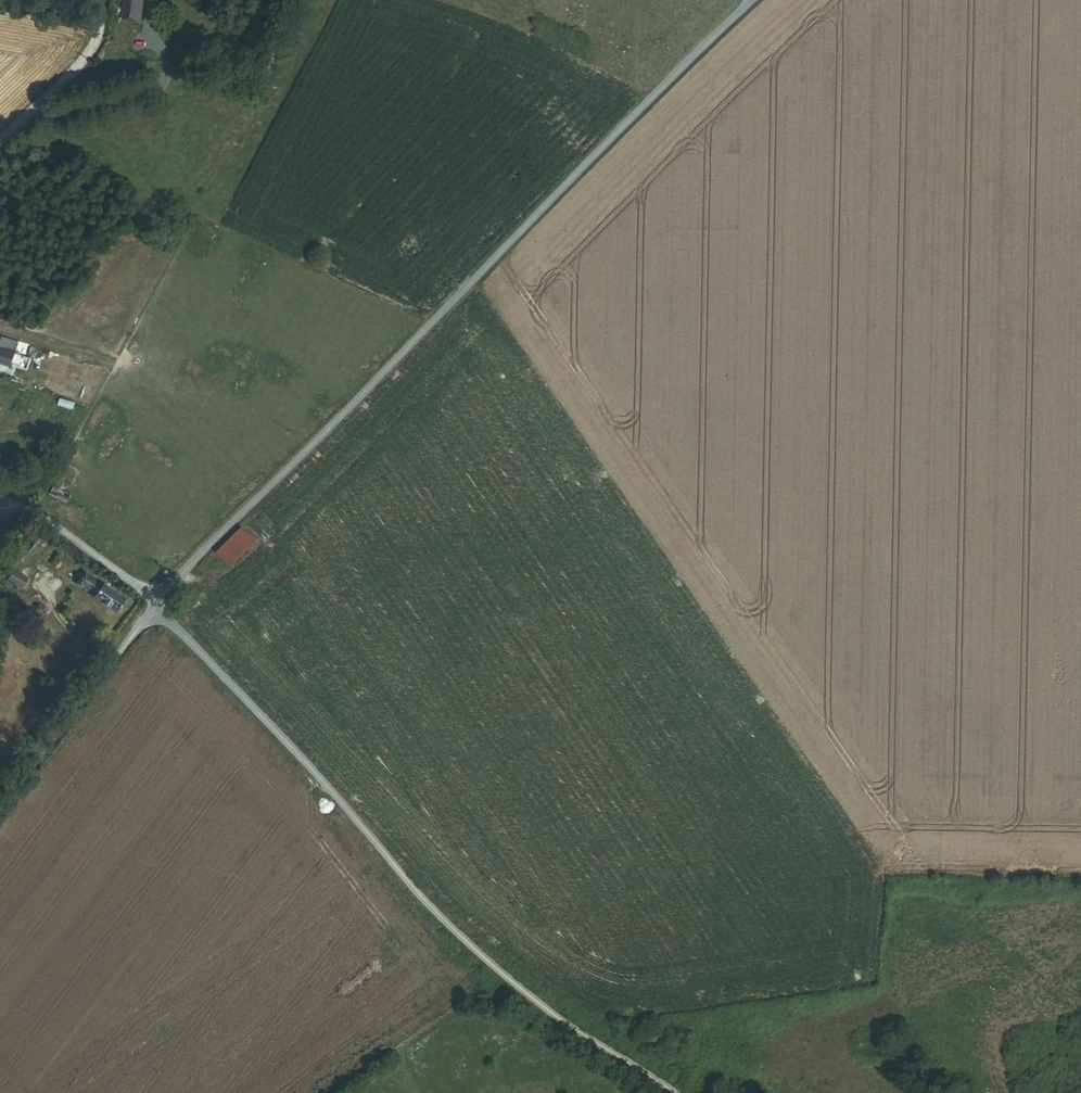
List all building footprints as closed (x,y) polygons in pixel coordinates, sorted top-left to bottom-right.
[(141,21),(143,0),(124,0),(122,19),(141,21)] [(0,333),(0,362),(19,369),(24,356),(18,355),(21,345),(4,340),(6,335),(0,333)] [(43,359),(31,353),(28,359),(40,365),(43,359)] [(256,542),(241,528),(215,553),(229,568),(256,542)] [(50,538),(42,532),(37,537),(18,557),(26,564),(50,538)] [(18,557),(37,537),(33,534),(14,554),(18,557)] [(30,578),(15,569),(9,580),(24,589),(30,578)] [(125,601),(86,574),(78,586),(117,613),(125,601)]
